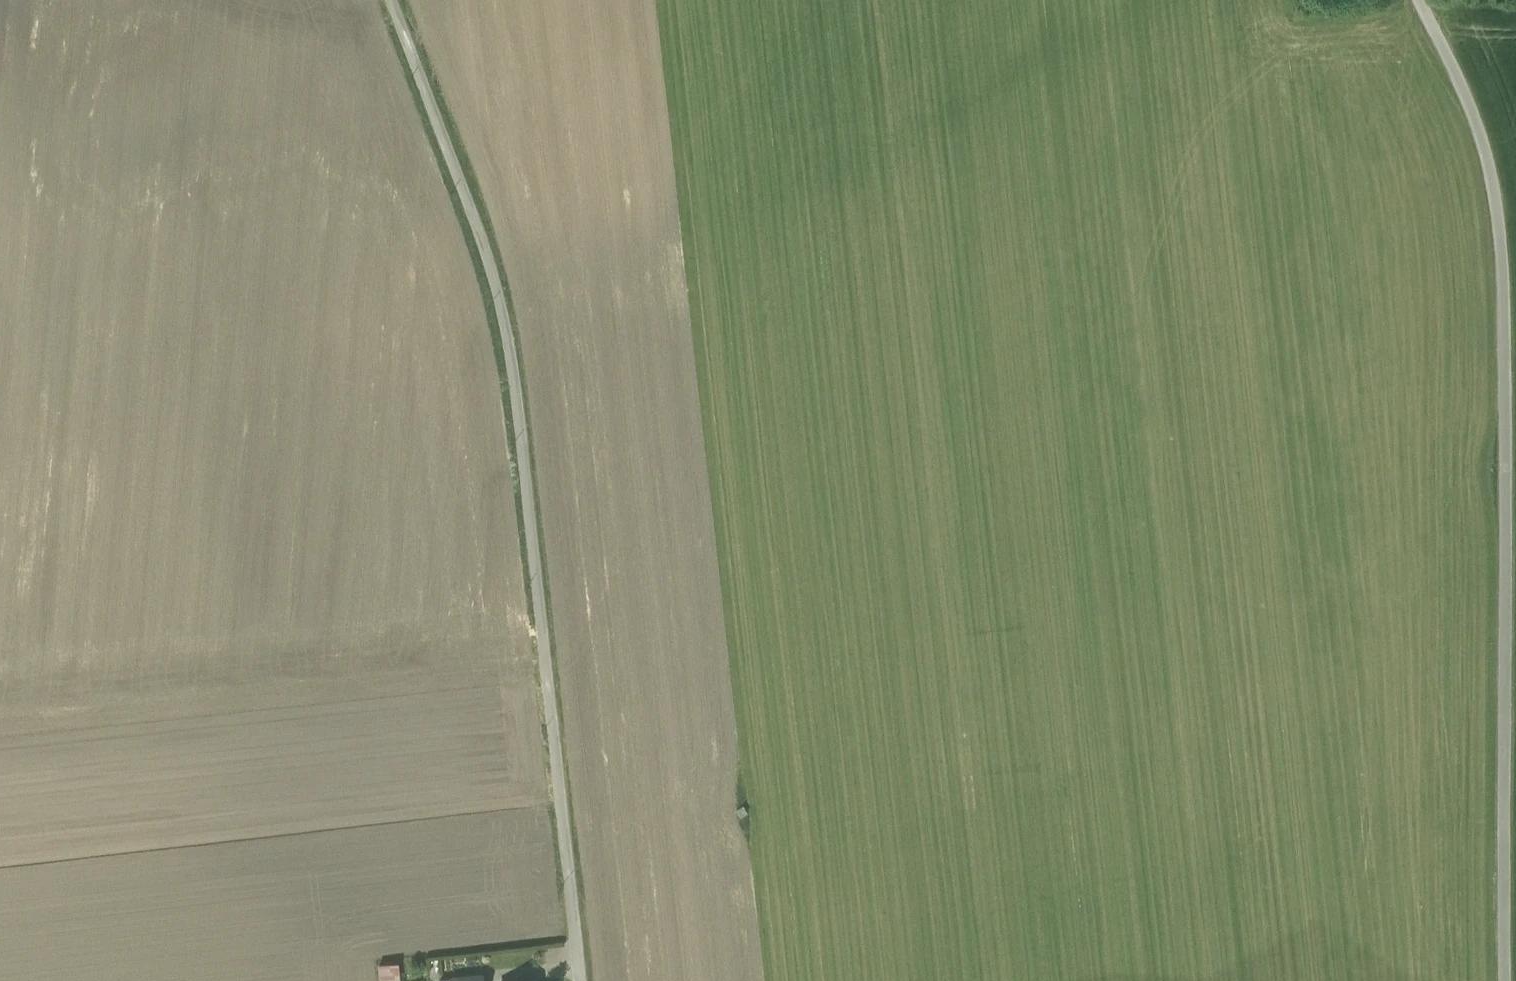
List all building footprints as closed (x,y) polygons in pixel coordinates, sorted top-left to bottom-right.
[(385,979),(405,978),(405,960),(384,960),(385,979)]
